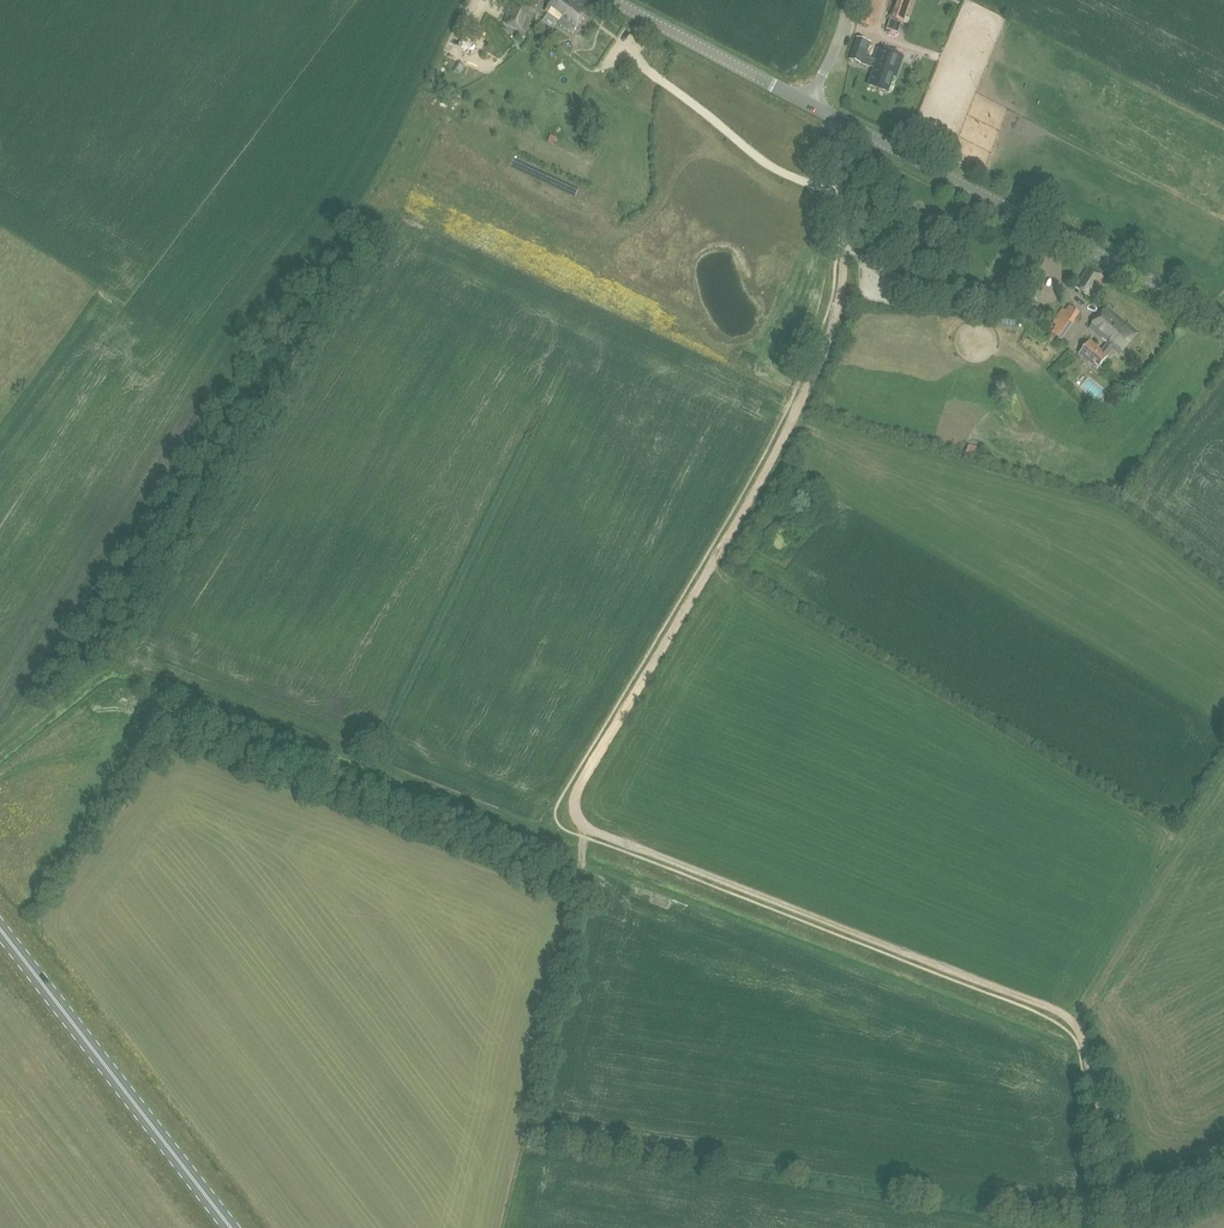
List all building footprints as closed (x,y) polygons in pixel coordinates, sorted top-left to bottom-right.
[(471,15),(483,19),(490,0),(477,0),(471,15)] [(526,33),(537,10),(515,0),(514,0),(503,22),(526,33)] [(573,1),(572,0),(554,0),(546,11),(560,22),(559,24),(572,34),(591,9),(580,0),(574,0),(573,1)] [(906,17),(900,16),(906,0),(895,0),(888,18),(891,19),(903,23),(908,25),(910,19),(906,18),(906,17)] [(478,34),(488,39),(495,23),(485,19),(478,34)] [(866,59),(871,43),(856,38),(849,60),(875,68),(869,86),(888,93),(894,76),(897,77),(903,58),(878,49),(874,62),(866,59)] [(1087,268),(1075,287),(1092,298),(1104,278),(1087,268)] [(1033,287),(1042,289),(1046,273),(1037,271),(1033,287)] [(1051,333),(1062,340),(1080,313),(1069,305),(1066,310),(1062,308),(1052,323),(1056,326),(1051,333)] [(1127,325),(1107,307),(1089,328),(1107,344),(1102,351),(1089,340),(1078,352),(1096,368),(1113,349),(1119,355),(1138,333),(1128,324),(1127,325)]
